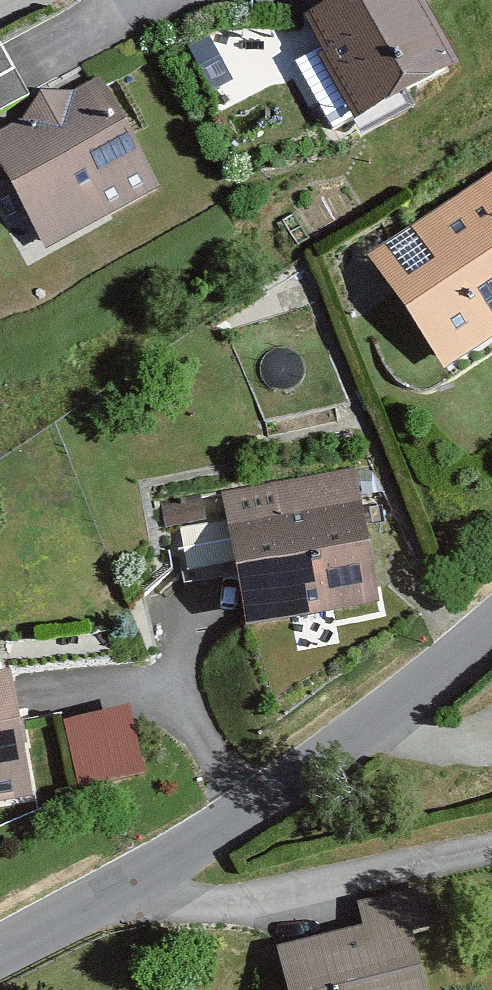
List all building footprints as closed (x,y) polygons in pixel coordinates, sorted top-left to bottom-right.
[(289,19),(351,131),(451,76),(409,0),(325,0),(289,19)] [(0,47),(0,121),(36,101),(5,45),(0,47)] [(0,132),(0,203),(29,257),(147,194),(89,85),(0,132)] [(348,257),(423,373),(491,329),(491,164),(348,257)] [(354,470),(234,488),(246,569),(221,573),(229,620),(373,599),(354,470)] [(196,488),(161,497),(170,532),(205,523),(196,488)] [(31,788),(12,668),(2,670),(0,659),(0,793),(31,788)] [(139,699),(69,717),(87,786),(156,768),(139,699)] [(363,928),(276,950),(287,989),(426,989),(411,935),(436,929),(425,887),(357,905),(363,928)]
